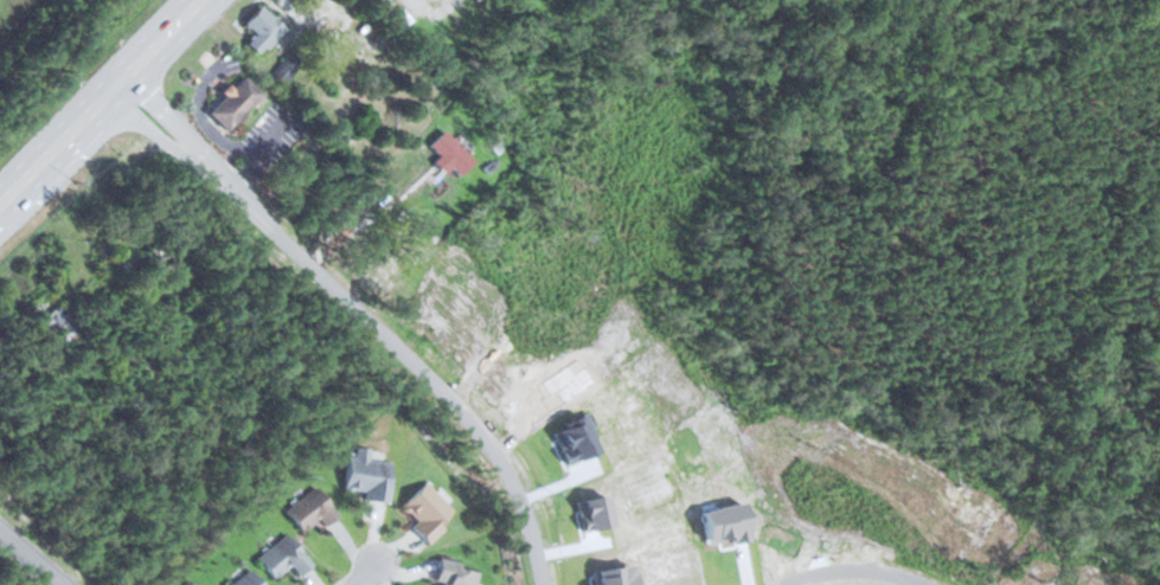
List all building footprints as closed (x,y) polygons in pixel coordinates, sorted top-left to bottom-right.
[(255,34),(246,43),(259,55),(284,29),(260,5),(243,23),(255,34)] [(284,83),(299,64),(289,57),(275,76),(284,83)] [(262,95),(243,76),(207,112),(226,131),(262,95)] [(441,162),(457,178),(474,161),(444,131),(430,145),(444,159),(441,162)] [(64,344),(83,325),(48,291),(30,309),(64,344)] [(363,500),(387,503),(392,455),(350,450),(345,489),(364,491),(363,500)] [(415,520),(410,524),(425,542),(456,515),(427,482),(401,504),(415,520)] [(324,525),(337,517),(318,487),(286,507),(301,531),(320,519),(324,525)] [(273,578),(292,564),(299,574),(311,566),(289,534),(257,556),(273,578)] [(477,571),(459,567),(460,562),(438,558),(434,582),(441,583),(440,584),(475,584),(477,571)] [(249,569),(231,584),(262,584),(249,569)]
